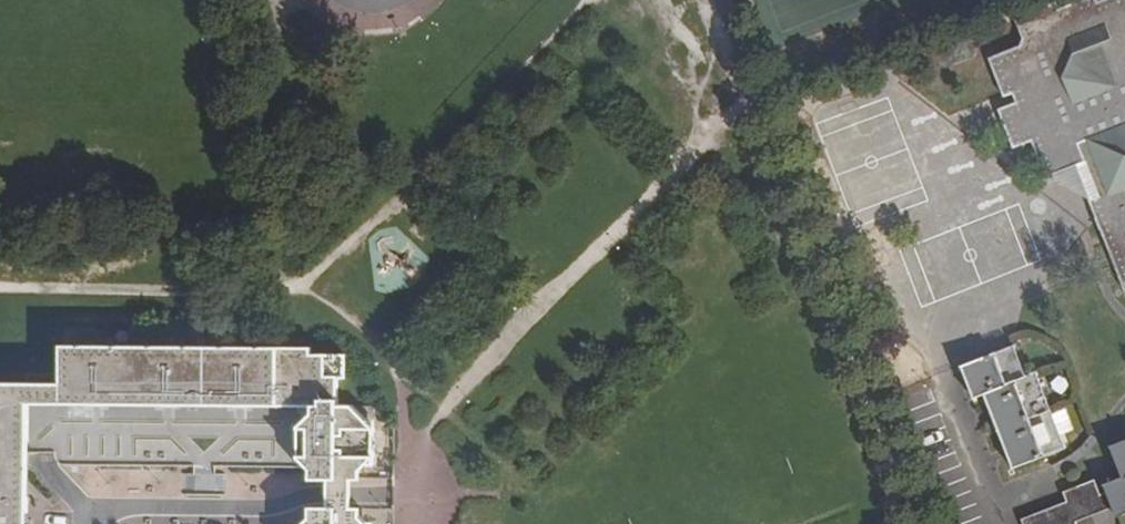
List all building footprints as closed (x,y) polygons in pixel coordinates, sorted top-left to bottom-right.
[(1015,24),(1022,45),(1018,53),(989,63),(1003,101),(1012,98),(1024,93),(1028,102),(1015,107),(1000,113),(1014,150),(1031,143),(1046,179),(1084,164),(1093,162),(1107,196),(1098,200),(1106,218),(1098,221),(1124,290),(1124,0),(1116,0),(1097,8),(1094,1),(1059,15),(1055,8),(1015,24)] [(1012,98),(1015,107),(1028,102),(1024,93),(1012,98)] [(1084,164),(1046,179),(1090,202),(1098,221),(1106,218),(1098,200),(1107,196),(1093,162),(1084,164)] [(29,452),(39,452),(55,452),(56,459),(62,464),(85,464),(114,465),(135,465),(157,466),(185,466),(313,468),(313,479),(329,480),(350,480),(359,480),(359,472),(373,458),(373,429),(351,405),(338,405),(338,377),(324,377),(324,354),(311,355),(311,349),(63,346),(63,355),(43,354),(42,374),(29,374),(29,383),(0,383),(0,523),(28,523),(29,452)] [(1014,349),(962,368),(974,397),(985,394),(1014,468),(1064,448),(1036,374),(1026,377),(1014,349)] [(345,354),(324,354),(324,377),(338,377),(345,377),(345,354)] [(1105,486),(1107,492),(1113,508),(1117,517),(1124,514),(1124,442),(1109,449),(1120,479),(1105,486)] [(350,480),(329,480),(328,495),(328,508),(349,509),(350,497),(350,480)] [(1022,520),(1024,523),(1076,523),(1077,522),(1102,513),(1096,496),(1090,481),(1060,494),(1063,503),(1022,520)] [(1107,492),(1096,496),(1102,513),(1113,508),(1107,492)] [(359,517),(359,509),(349,509),(328,508),(313,508),(313,517),(306,523),(366,523),(359,517)]
